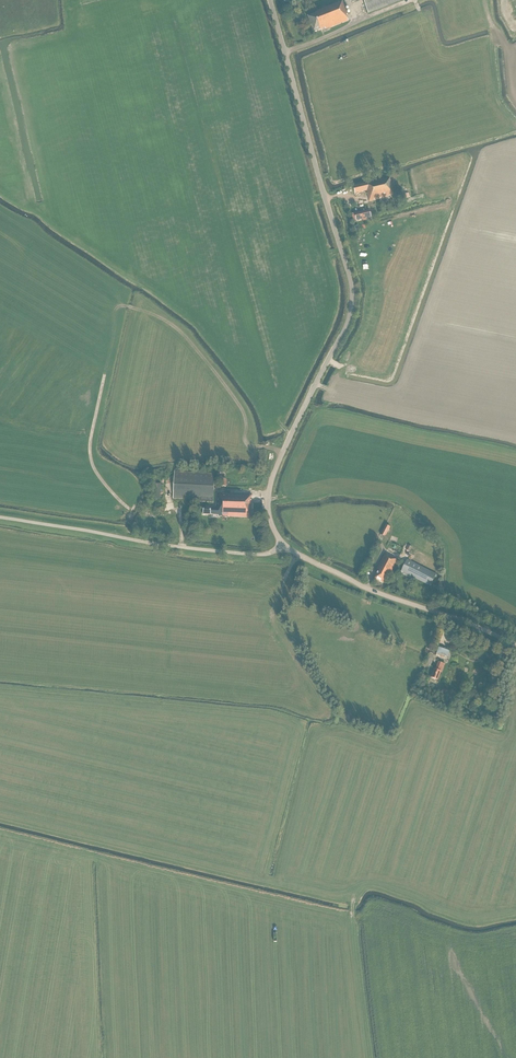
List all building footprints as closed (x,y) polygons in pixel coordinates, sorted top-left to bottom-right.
[(401,0),(363,0),(368,13),(401,0)] [(325,30),(348,21),(346,15),(348,15),(342,1),(315,12),(316,13),(308,17),(314,33),(325,28),(325,30)] [(366,183),(353,186),(354,190),(354,189),(355,194),(367,191),(369,201),(387,197),(386,196),(388,195),(388,196),(394,194),(389,178),(366,183)] [(369,209),(355,213),(357,221),(371,217),(369,209)] [(251,501),(250,501),(251,495),(217,494),(213,494),(214,474),(174,472),(173,499),(200,500),(200,502),(216,503),(216,509),(203,508),(203,515),(218,515),(218,517),(251,518),(251,501)] [(385,537),(390,527),(386,525),(380,535),(385,537)] [(390,573),(397,561),(395,560),(385,554),(377,569),(379,569),(374,579),(383,583),(389,572),(390,573)] [(430,586),(436,574),(407,559),(401,571),(430,586)] [(449,652),(449,651),(439,647),(436,656),(446,660),(447,659),(448,660),(451,652),(449,652)] [(428,649),(426,648),(424,652),(430,654),(426,663),(429,664),(431,659),(433,659),(434,656),(433,655),(433,654),(430,653),(431,650),(428,649)] [(441,672),(445,664),(438,662),(435,670),(434,669),(431,678),(437,680),(440,672),(441,672)]
